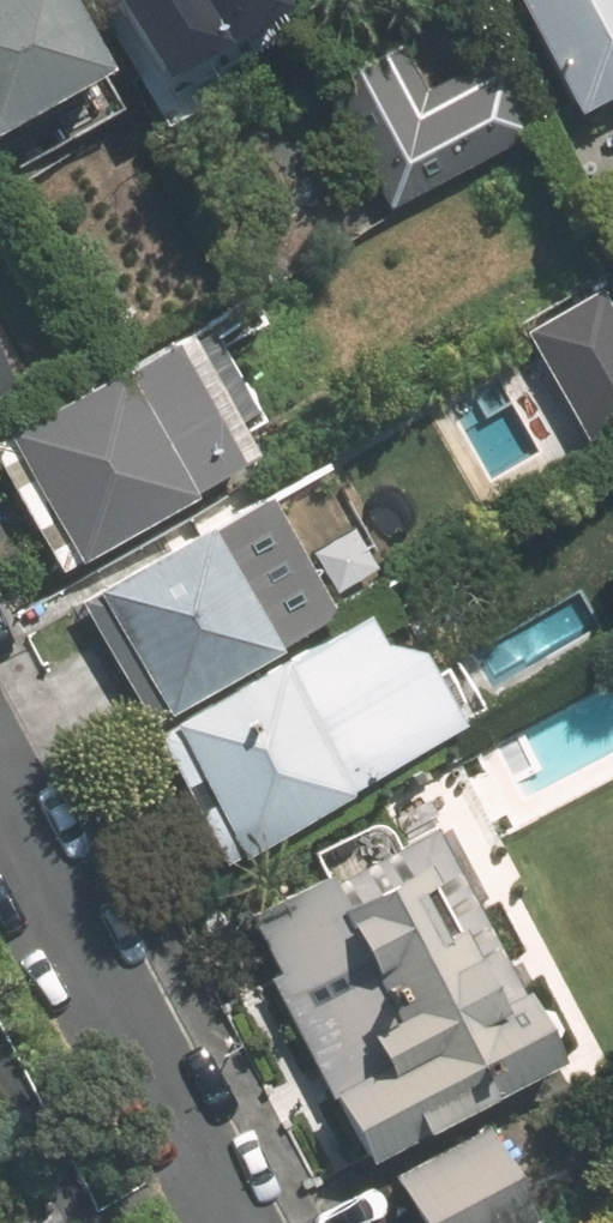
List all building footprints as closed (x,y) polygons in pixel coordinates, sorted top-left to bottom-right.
[(98,85),(52,0),(0,0),(0,137),(98,85)] [(150,86),(276,20),(265,0),(105,0),(150,86)] [(574,84),(612,64),(612,0),(529,0),(574,84)] [(466,61),(413,89),(391,48),(312,89),(376,210),(455,169),(508,141),(466,61)] [(0,432),(0,471),(46,559),(248,453),(185,335),(0,432)] [(259,490),(72,588),(137,712),(324,614),(259,490)] [(324,614),(137,712),(209,846),(452,719),(381,584),(324,614)] [(332,887),(452,1114),(561,1057),(439,826),(330,883),(332,887)] [(332,887),(245,932),(365,1159),(452,1114),(332,887)] [(405,1177),(429,1222),(523,1222),(532,1218),(487,1134),(405,1177)]
